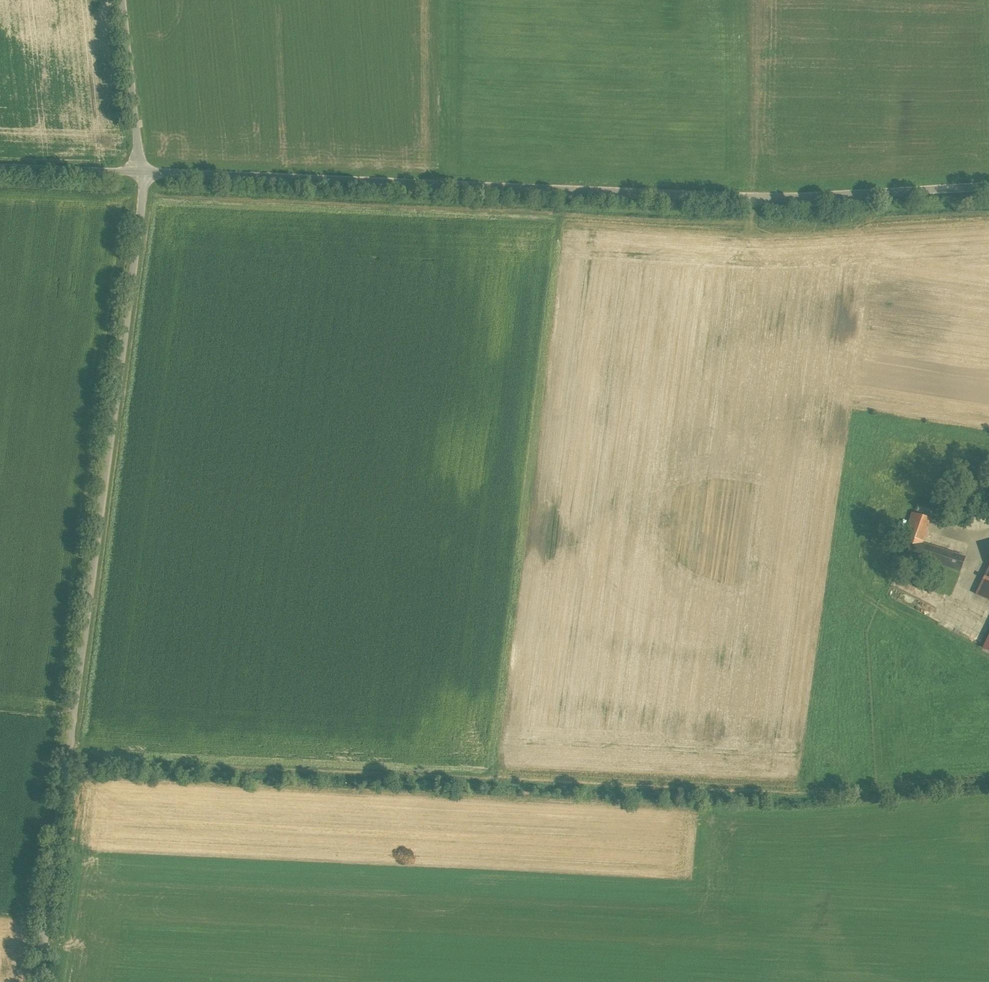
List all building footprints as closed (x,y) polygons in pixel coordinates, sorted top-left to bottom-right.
[(931,520),(910,513),(898,553),(959,572),(964,555),(924,543),(931,520)] [(976,593),(988,599),(988,566),(976,593)]
